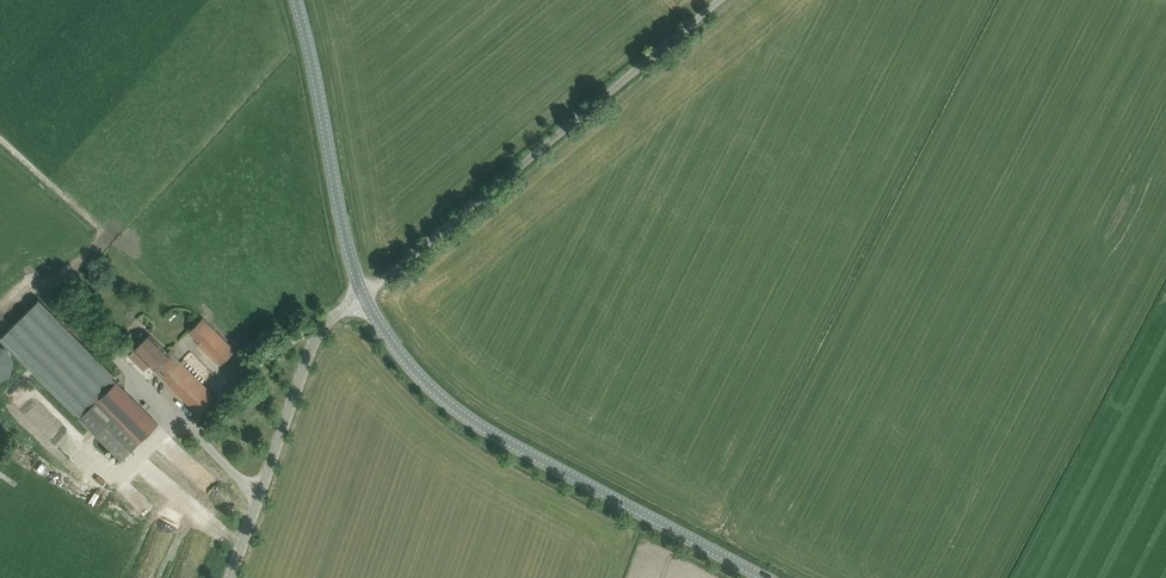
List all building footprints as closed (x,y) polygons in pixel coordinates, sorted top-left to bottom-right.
[(78,422),(120,464),(158,426),(113,381),(114,379),(38,302),(0,339),(0,343),(4,347),(7,348),(10,352),(74,418),(77,417),(81,420),(78,422)] [(189,331),(222,364),(235,350),(203,318),(189,331)] [(265,332),(269,338),(275,335),(271,329),(265,332)] [(150,333),(134,349),(198,413),(215,396),(174,355),(175,355),(175,353),(171,349),(169,351),(150,333)] [(11,375),(14,361),(6,348),(0,347),(0,382),(11,375)] [(145,479),(150,483),(158,473),(150,466),(146,471),(149,474),(145,479)]
